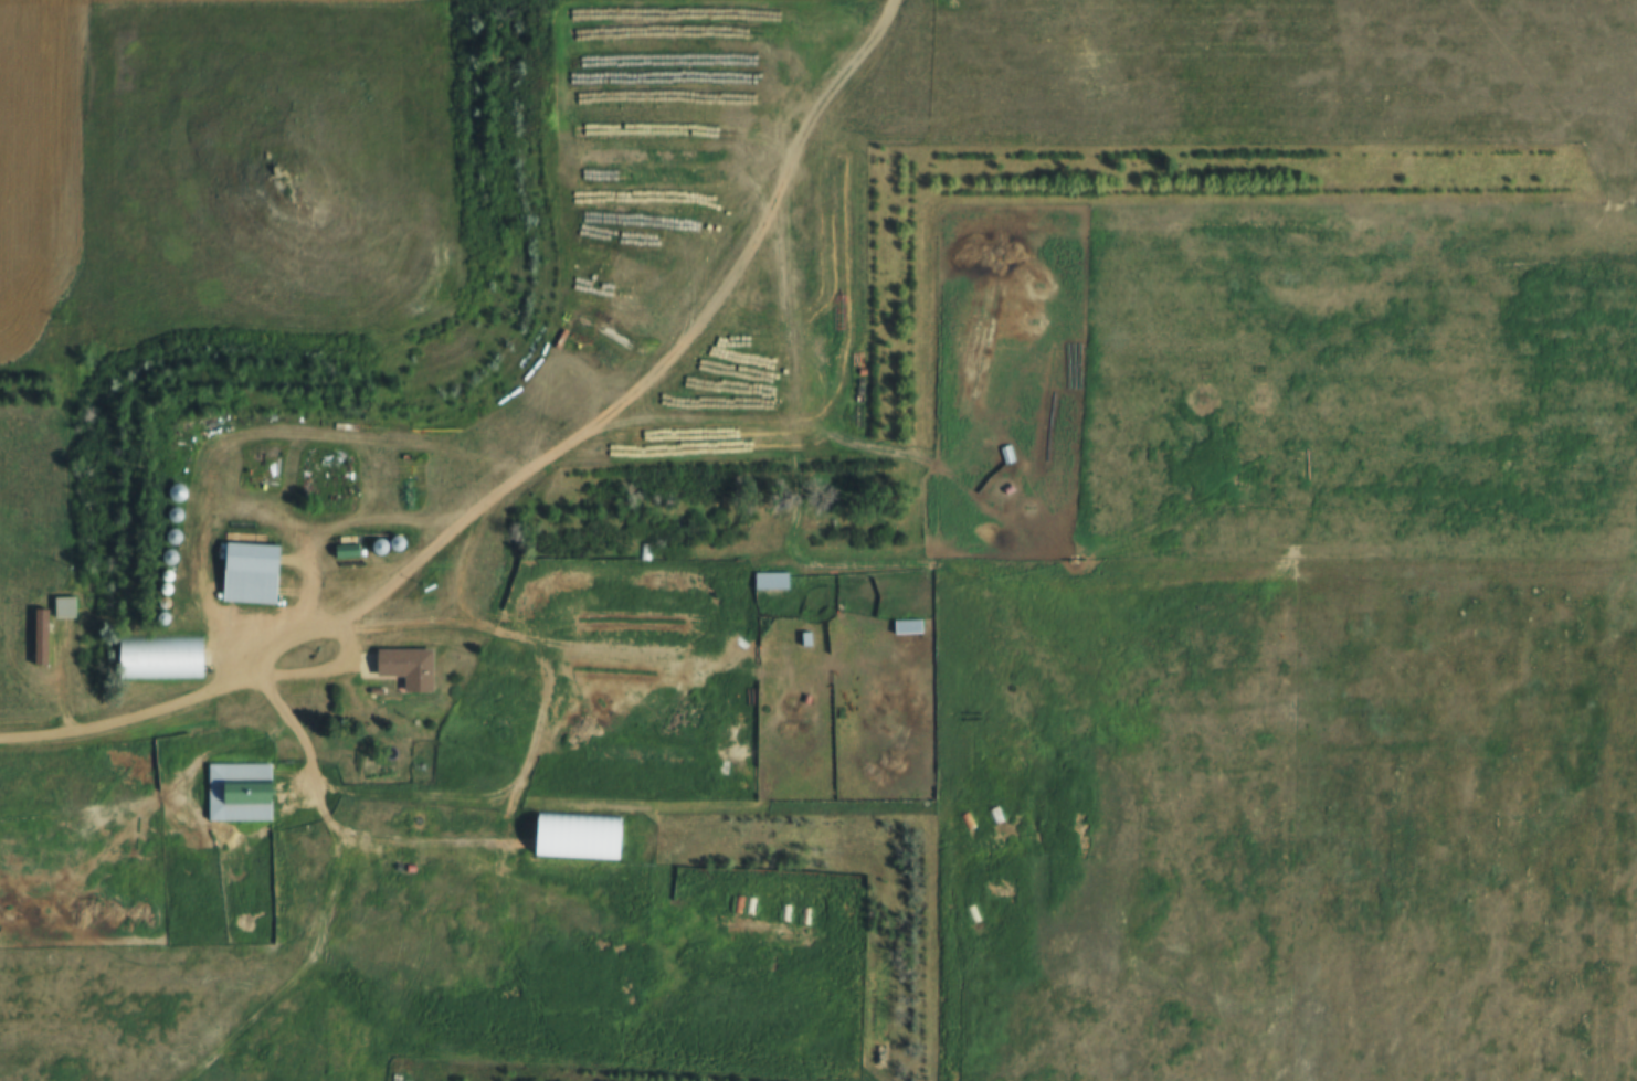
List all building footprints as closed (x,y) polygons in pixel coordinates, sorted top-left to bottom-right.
[(179,485),(164,484),(164,499),(178,500),(179,485)] [(217,602),(273,603),(274,544),(218,543),(217,602)] [(649,555),(649,543),(636,543),(636,555),(649,555)] [(356,556),(356,544),(329,544),(329,556),(356,556)] [(750,572),(750,588),(784,588),(784,572),(750,572)] [(48,608),(32,608),(32,666),(48,666),(48,630),(57,630),(57,617),(48,617),(48,608)] [(918,619),(890,619),(890,634),(918,634),(918,619)] [(114,679),(200,678),(199,635),(114,636),(114,679)] [(428,648),(370,648),(370,676),(398,676),(398,692),(428,692),(428,648)] [(204,820),(268,820),(268,763),(204,763),(204,820)] [(985,822),(994,820),(991,806),(982,808),(985,822)] [(752,915),(752,899),(732,899),(732,915),(752,915)]
